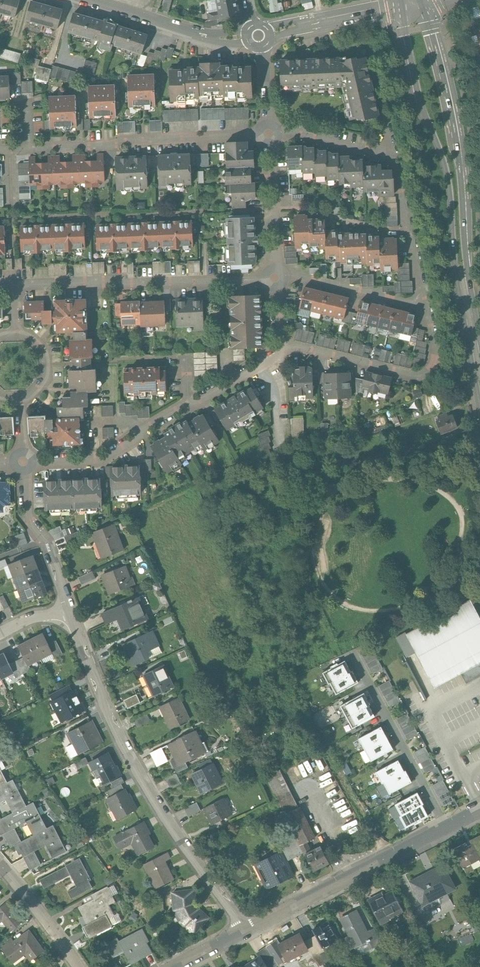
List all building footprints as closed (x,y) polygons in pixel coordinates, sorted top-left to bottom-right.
[(15,17),(20,0),(0,0),(0,13),(15,17)] [(219,12),(220,18),(239,14),(236,0),(217,0),(219,12)] [(268,1),(270,11),(283,9),(282,3),(278,4),(278,0),(274,0),(268,1)] [(312,7),(311,0),(301,0),(303,9),(312,7)] [(62,10),(31,2),(26,20),(57,29),(62,10)] [(219,12),(208,14),(209,20),(220,18),(219,12)] [(104,22),(74,14),(69,32),(99,41),(100,41),(105,22),(104,22)] [(111,20),(110,21),(104,19),(104,20),(105,20),(104,22),(105,22),(100,41),(99,41),(98,46),(105,48),(105,49),(104,49),(104,50),(111,52),(113,45),(111,44),(117,26),(118,25),(116,24),(111,19),(110,19),(111,20)] [(117,26),(111,44),(113,45),(142,54),(147,36),(117,26)] [(174,49),(169,47),(168,50),(166,58),(171,59),(174,49)] [(2,48),(0,54),(0,58),(18,64),(21,54),(2,48)] [(168,50),(162,48),(161,52),(159,60),(164,61),(166,58),(168,50)] [(154,54),(152,62),(158,63),(159,60),(161,52),(155,50),(154,54)] [(154,54),(149,52),(145,63),(151,65),(152,62),(154,54)] [(356,58),(346,60),(347,62),(341,63),(341,59),(340,59),(342,86),(347,86),(348,92),(345,93),(349,107),(347,108),(347,110),(350,120),(358,118),(358,120),(363,119),(363,120),(379,117),(376,104),(374,104),(373,100),(375,100),(369,75),(368,75),(367,71),(368,71),(365,57),(356,60),(356,58)] [(323,59),(298,60),(298,62),(293,62),(293,61),(280,61),(281,89),(342,86),(340,59),(327,59),(327,61),(323,61),(323,59)] [(97,63),(86,60),(82,72),(94,75),(97,63)] [(219,63),(213,64),(213,63),(208,63),(208,64),(201,64),(201,68),(198,68),(199,93),(204,93),(204,95),(220,94),(220,92),(224,92),(223,67),(220,67),(219,63)] [(238,65),(233,66),(223,67),(224,92),(224,95),(232,95),(232,96),(237,96),(237,97),(246,96),(246,97),(252,97),(252,91),(254,90),(253,83),(251,83),(251,72),(253,72),(253,65),(246,66),(246,68),(239,68),(238,65)] [(52,70),(39,66),(35,78),(48,82),(52,70)] [(188,68),(183,68),(183,71),(175,71),(175,69),(168,69),(169,75),(171,75),(171,86),(169,86),(169,94),(171,94),(172,100),(178,100),(178,99),(187,99),(187,98),(191,98),(191,97),(199,96),(199,93),(198,68),(189,68),(188,68)] [(82,72),(77,70),(73,82),(79,83),(82,72)] [(0,74),(0,101),(6,101),(6,99),(10,98),(10,85),(9,74),(0,74)] [(154,74),(128,76),(129,93),(126,93),(126,99),(129,99),(129,107),(155,106),(155,98),(158,98),(157,91),(155,92),(154,74)] [(33,81),(21,82),(21,84),(22,94),(33,93),(33,81)] [(115,85),(89,86),(89,103),(87,104),(87,110),(90,110),(90,118),(116,117),(116,109),(118,108),(118,102),(116,102),(115,85)] [(342,86),(281,89),(282,113),(347,110),(347,108),(349,107),(345,93),(348,92),(347,86),(342,86)] [(76,96),(50,97),(50,114),(48,114),(48,121),(50,121),(51,120),(51,129),(77,128),(77,119),(79,119),(79,113),(76,113),(76,96)] [(225,108),(201,109),(201,121),(225,120),(225,109),(225,108)] [(248,108),(225,109),(225,120),(225,121),(249,120),(248,108)] [(198,109),(162,111),(163,122),(198,121),(198,109)] [(162,120),(150,121),(150,132),(162,131),(162,120)] [(135,121),(123,122),(124,133),(136,133),(135,121)] [(247,142),(226,143),(227,168),(251,167),(254,167),(254,151),(248,152),(247,142)] [(302,146),(288,147),(288,156),(287,157),(289,159),(289,170),(303,169),(302,148),(303,148),(302,146)] [(312,146),(309,146),(307,148),(303,148),(302,148),(303,169),(303,173),(315,173),(314,151),(315,151),(315,148),(312,146)] [(321,149),(319,151),(315,151),(314,151),(315,173),(315,176),(327,176),(326,154),(327,154),(327,151),(324,149),(321,149)] [(333,152),(331,154),(327,154),(326,154),(327,176),(327,179),(339,179),(338,155),(339,155),(339,154),(336,152),(333,152)] [(98,164),(91,164),(92,182),(105,182),(105,180),(104,168),(104,154),(98,154),(98,164)] [(177,154),(171,154),(171,155),(158,156),(159,167),(160,186),(170,185),(170,182),(181,182),(181,185),(192,184),(191,165),(190,154),(177,155),(177,154)] [(208,154),(196,154),(197,166),(209,166),(208,154)] [(350,157),(347,154),(339,155),(338,155),(339,179),(339,184),(351,184),(351,187),(364,187),(363,164),(363,160),(361,158),(354,158),(352,161),(350,161),(350,157)] [(74,165),(67,165),(68,183),(80,183),(79,155),(73,155),(74,165)] [(91,164),(85,164),(84,155),(79,155),(80,183),(92,182),(91,164)] [(54,156),(49,156),(49,166),(42,166),(43,184),(55,184),(54,156)] [(67,165),(60,165),(60,156),(54,156),(55,184),(68,183),(67,165)] [(42,166),(35,166),(35,157),(29,157),(29,163),(30,169),(30,175),(30,181),(30,185),(31,185),(43,184),(42,166)] [(126,158),(116,158),(117,172),(115,174),(117,176),(117,188),(120,188),(127,188),(127,186),(132,186),(131,157),(126,157),(126,158)] [(146,157),(136,158),(136,157),(131,157),(132,186),(138,186),(138,187),(145,187),(148,187),(147,175),(149,173),(147,171),(147,167),(146,157)] [(363,164),(364,187),(364,191),(381,190),(381,195),(394,195),(393,183),(392,183),(392,177),(391,177),(390,171),(383,171),(380,168),(380,165),(371,166),(371,164),(363,164)] [(251,167),(227,168),(225,168),(226,185),(228,185),(252,184),(252,183),(251,167)] [(252,184),(228,185),(228,193),(232,193),(232,202),(246,201),(247,201),(252,198),(256,198),(255,183),(252,183),(252,184)] [(312,219),(308,219),(308,217),(305,217),(305,215),(298,216),(298,217),(295,217),(296,235),(294,235),(294,241),(296,241),(296,246),(296,248),(311,247),(311,250),(317,250),(317,248),(326,248),(325,232),(325,221),(318,221),(318,220),(312,220),(312,219)] [(227,265),(226,216),(198,217),(199,243),(203,243),(207,243),(208,265),(227,265)] [(242,216),(230,217),(230,219),(227,219),(229,253),(256,251),(256,250),(255,250),(255,244),(259,244),(259,241),(259,238),(255,238),(254,231),(255,231),(254,222),(254,218),(250,218),(250,216),(242,216)] [(173,222),(166,222),(166,223),(160,223),(161,247),(170,246),(171,249),(184,249),(183,246),(193,245),(192,222),(186,222),(179,222),(179,221),(173,221),(173,222)] [(148,222),(141,223),(134,224),(134,225),(129,225),(130,248),(139,247),(139,250),(152,250),(152,247),(161,247),(160,223),(155,224),(155,223),(148,223),(148,222)] [(71,224),(65,224),(65,225),(58,225),(58,226),(53,226),(54,249),(63,249),(63,252),(76,251),(76,248),(85,248),(85,225),(79,225),(79,224),(71,224)] [(116,224),(110,224),(110,225),(103,225),(103,226),(97,226),(98,249),(108,249),(108,252),(121,251),(121,248),(130,248),(129,225),(124,225),(124,224),(116,225),(116,224)] [(40,225),(34,225),(34,226),(27,226),(27,227),(21,227),(22,250),(32,250),(32,253),(45,252),(45,250),(54,249),(53,226),(48,226),(47,225),(40,226),(40,225)] [(344,233),(338,234),(337,231),(325,232),(326,248),(326,258),(336,257),(336,260),(341,260),(341,262),(347,262),(347,261),(362,260),(362,263),(367,263),(366,236),(366,235),(360,235),(360,234),(348,234),(348,233),(344,233)] [(379,237),(373,237),(373,235),(366,236),(367,263),(367,265),(377,264),(377,265),(382,265),(382,270),(398,270),(397,263),(397,264),(399,263),(399,257),(397,257),(396,240),(393,240),(393,238),(386,239),(387,240),(379,240),(379,237)] [(296,246),(284,246),(285,258),(286,258),(297,258),(296,248),(296,246)] [(256,251),(229,253),(229,254),(229,265),(232,265),(232,269),(242,268),(242,270),(245,270),(248,270),(248,268),(252,268),(252,265),(253,264),(256,264),(256,259),(256,251)] [(200,261),(188,262),(188,273),(200,273),(200,261)] [(104,262),(92,263),(93,274),(105,274),(104,262)] [(165,262),(153,262),(153,274),(165,273),(165,262)] [(66,263),(54,264),(55,276),(67,275),(66,263)] [(399,263),(397,264),(398,270),(398,276),(410,275),(409,263),(399,263)] [(398,281),(395,282),(395,286),(395,292),(395,294),(413,293),(413,281),(410,281),(398,281)] [(309,286),(309,288),(305,287),(299,308),(311,311),(316,290),(316,288),(309,286)] [(327,293),(316,290),(311,311),(322,314),(327,293)] [(338,295),(327,293),(322,314),(333,316),(338,295)] [(345,295),(338,293),(338,295),(333,316),(344,319),(346,311),(349,298),(345,297),(345,295)] [(260,295),(231,297),(233,348),(262,347),(260,295)] [(203,299),(177,300),(177,326),(195,325),(195,330),(204,329),(203,299)] [(76,301),(76,300),(66,300),(66,301),(56,302),(56,310),(45,311),(44,302),(25,303),(25,313),(32,313),(32,319),(44,318),(44,324),(57,323),(57,333),(74,332),(87,331),(86,323),(87,323),(87,309),(86,309),(85,300),(76,301)] [(366,300),(365,302),(361,301),(358,314),(356,322),(367,325),(372,303),(373,302),(366,300)] [(152,302),(140,303),(141,321),(141,326),(147,326),(147,325),(153,325),(152,302)] [(165,302),(152,302),(153,325),(153,326),(159,325),(166,324),(165,311),(165,302)] [(140,303),(128,303),(128,307),(123,307),(123,322),(141,321),(140,303)] [(383,306),(372,303),(367,325),(378,327),(383,306)] [(394,309),(383,306),(378,327),(389,330),(394,309)] [(405,312),(394,309),(389,330),(400,333),(405,312)] [(405,312),(400,333),(411,336),(413,327),(416,314),(412,313),(413,311),(406,310),(405,312)] [(352,312),(346,311),(344,319),(343,322),(349,324),(352,312)] [(358,314),(352,312),(349,324),(355,325),(356,322),(358,314)] [(419,328),(413,327),(411,336),(411,339),(416,340),(419,329),(419,328)] [(303,330),(297,328),(294,340),(300,341),(303,330)] [(425,330),(419,329),(416,340),(422,341),(425,330)] [(309,331),(303,330),(300,341),(306,343),(309,331)] [(87,331),(74,332),(74,340),(70,340),(71,358),(73,358),(73,364),(91,363),(91,357),(93,357),(93,339),(87,339),(87,331)] [(309,331),(306,343),(312,344),(315,333),(309,331)] [(325,335),(319,334),(317,345),(322,347),(325,335)] [(325,335),(322,347),(328,348),(331,337),(325,335)] [(331,337),(328,348),(334,350),(337,338),(331,337)] [(339,339),(337,350),(342,352),(345,340),(339,339)] [(345,340),(342,352),(348,353),(351,342),(345,340)] [(422,341),(416,340),(415,346),(426,348),(427,343),(422,341)] [(359,344),(354,342),(351,354),(357,355),(359,344)] [(359,344),(357,355),(362,357),(365,345),(359,344)] [(365,345),(362,357),(368,358),(371,347),(365,345)] [(426,348),(415,346),(414,352),(415,352),(425,354),(427,349),(426,348)] [(376,348),(373,359),(379,361),(381,349),(376,348)] [(245,349),(233,349),(233,361),(245,361),(245,349)] [(381,349),(379,361),(384,362),(387,351),(381,349)] [(387,351),(384,362),(390,364),(393,352),(387,351)] [(205,352),(193,353),(195,383),(207,382),(206,376),(205,352)] [(217,352),(205,352),(206,376),(218,376),(217,352)] [(425,354),(415,352),(414,357),(413,358),(425,360),(426,355),(425,354)] [(402,354),(396,353),(393,364),(399,366),(402,354)] [(402,354),(399,366),(405,367),(408,356),(402,354)] [(414,357),(408,356),(405,367),(411,369),(412,363),(413,358),(414,357)] [(425,360),(413,358),(412,363),(424,366),(425,360)] [(73,364),(73,370),(69,370),(70,388),(78,388),(78,391),(71,392),(72,397),(63,397),(64,407),(84,406),(84,407),(88,406),(88,392),(97,391),(96,369),(92,369),(92,363),(91,363),(73,364)] [(307,367),(305,367),(305,366),(300,366),(300,367),(293,368),(293,371),(292,371),(292,372),(294,377),(294,387),(294,396),(306,395),(306,397),(313,397),(313,391),(315,386),(315,385),(313,385),(313,381),(312,370),(312,369),(310,368),(307,368),(307,367)] [(165,367),(124,369),(125,392),(134,392),(135,395),(140,395),(140,396),(147,396),(147,394),(157,394),(157,391),(166,391),(165,367)] [(332,370),(329,373),(325,374),(325,383),(325,386),(323,388),(325,390),(326,397),(328,399),(338,398),(337,370),(332,370)] [(345,373),(342,370),(337,370),(338,398),(351,398),(350,373),(345,373)] [(391,378),(366,373),(365,380),(363,387),(364,387),(370,388),(369,391),(377,393),(378,390),(387,392),(391,378)] [(365,380),(356,378),(357,396),(361,397),(364,387),(363,387),(365,380)] [(245,391),(236,396),(235,396),(234,396),(235,397),(231,400),(231,399),(230,399),(230,400),(221,405),(222,407),(216,410),(222,419),(221,420),(224,426),(225,425),(227,429),(235,424),(237,427),(241,424),(243,426),(253,420),(252,418),(256,415),(255,412),(263,408),(260,404),(261,403),(258,397),(257,398),(251,389),(246,392),(245,391)] [(137,404),(125,405),(126,413),(126,416),(138,415),(137,407),(137,404)] [(113,405),(102,406),(102,417),(114,416),(113,405)] [(66,421),(54,422),(54,419),(46,419),(46,415),(28,416),(29,434),(47,433),(47,432),(49,432),(50,438),(54,438),(54,445),(81,444),(80,418),(84,418),(84,407),(84,406),(64,407),(58,407),(58,419),(66,418),(66,421)] [(149,407),(137,407),(138,415),(138,418),(150,418),(149,407)] [(216,410),(216,409),(211,412),(217,422),(221,420),(222,419),(216,410)] [(215,423),(209,413),(204,416),(210,426),(215,423)] [(448,417),(446,413),(437,416),(439,420),(436,421),(441,434),(458,427),(453,415),(448,417)] [(204,416),(203,415),(201,417),(200,416),(194,419),(195,420),(193,422),(192,420),(188,423),(187,421),(182,425),(181,423),(175,426),(190,451),(198,446),(199,447),(203,444),(206,449),(219,441),(215,436),(217,435),(214,429),(212,430),(210,426),(204,416)] [(15,435),(14,417),(0,417),(0,435),(15,435)] [(175,426),(170,430),(171,431),(165,435),(166,436),(162,439),(163,440),(160,441),(160,440),(154,443),(155,444),(152,446),(161,461),(160,462),(163,467),(164,466),(168,472),(181,464),(178,460),(182,457),(182,456),(190,451),(175,426)] [(114,427),(103,428),(103,439),(115,438),(114,427)] [(269,430),(258,435),(260,440),(269,437),(271,436),(269,430)] [(304,436),(292,436),(293,447),(304,442),(304,436)] [(260,440),(258,441),(260,446),(269,443),(271,442),(269,437),(260,440)] [(260,446),(258,447),(260,453),(269,449),(271,448),(269,443),(260,446)] [(260,453),(258,453),(260,459),(272,455),(269,449),(260,453)] [(129,466),(123,466),(123,467),(112,467),(112,477),(112,487),(112,488),(112,493),(113,493),(113,495),(141,494),(140,488),(141,487),(141,483),(140,482),(140,477),(140,466),(129,466)] [(83,480),(73,480),(74,508),(101,507),(101,505),(102,504),(102,500),(101,499),(101,489),(100,479),(89,480),(89,479),(83,479),(83,480)] [(73,480),(62,481),(62,480),(56,480),(56,481),(45,482),(46,502),(45,503),(45,507),(46,508),(46,510),(74,508),(73,480)] [(0,481),(0,511),(3,508),(3,505),(10,504),(9,483),(1,484),(1,481),(0,481)] [(114,525),(94,532),(98,543),(101,542),(106,557),(124,550),(114,525)] [(60,526),(50,530),(52,536),(53,535),(62,532),(60,526)] [(62,532),(53,535),(55,541),(65,536),(63,531),(62,532)] [(80,531),(65,536),(68,544),(83,539),(80,531)] [(24,533),(13,537),(17,548),(28,544),(24,533)] [(32,556),(12,563),(17,576),(37,569),(32,556)] [(0,561),(0,569),(8,565),(6,559),(0,561)] [(126,567),(103,575),(111,594),(133,586),(126,567)] [(37,569),(17,576),(22,589),(42,581),(37,569)] [(93,571),(79,578),(83,585),(96,579),(93,571)] [(42,581),(22,589),(27,602),(46,594),(42,581)] [(4,596),(0,598),(0,604),(3,610),(9,607),(4,596)] [(132,600),(128,601),(129,602),(103,613),(108,624),(123,617),(127,628),(146,620),(137,599),(133,600),(132,600)] [(471,601),(407,635),(406,633),(396,638),(404,654),(406,658),(416,653),(434,687),(460,673),(479,663),(479,618),(471,601)] [(151,631),(123,645),(134,667),(149,659),(146,653),(159,646),(151,631)] [(43,634),(31,640),(40,659),(52,653),(53,653),(48,645),(43,634)] [(31,640),(19,647),(24,657),(28,665),(29,665),(40,659),(31,640)] [(56,641),(48,645),(53,653),(52,653),(55,658),(63,654),(56,641)] [(373,651),(363,656),(372,673),(381,668),(373,651)] [(0,656),(0,677),(1,679),(13,673),(9,665),(4,654),(0,656)] [(28,665),(24,657),(17,661),(23,674),(31,669),(29,665),(28,665)] [(17,661),(9,665),(13,673),(15,678),(23,674),(17,661)] [(345,661),(323,673),(329,684),(330,684),(336,695),(358,683),(352,671),(351,672),(345,661)] [(460,673),(466,684),(479,677),(479,663),(460,673)] [(162,666),(144,675),(149,686),(152,685),(157,695),(172,687),(162,666)] [(276,675),(269,677),(271,685),(279,682),(276,675)] [(379,685),(389,706),(400,701),(389,679),(379,685)] [(69,685),(50,695),(53,701),(72,691),(69,685)] [(53,701),(51,702),(55,710),(59,708),(65,720),(85,710),(75,690),(72,691),(53,701)] [(351,700),(340,706),(346,717),(369,705),(369,706),(370,705),(364,693),(351,700)] [(136,695),(124,701),(128,709),(140,703),(136,695)] [(178,697),(162,705),(167,714),(164,715),(170,728),(189,720),(178,697)] [(369,705),(346,717),(352,729),(375,717),(369,706),(369,705)] [(396,718),(407,740),(418,734),(407,712),(396,718)] [(147,714),(133,720),(137,727),(150,721),(147,714)] [(91,722),(67,734),(72,744),(66,747),(72,758),(78,754),(78,755),(101,742),(91,722)] [(369,733),(359,739),(365,750),(387,738),(381,727),(369,733)] [(195,730),(177,739),(178,740),(169,744),(173,751),(176,750),(179,756),(172,759),(175,766),(186,761),(203,753),(199,744),(202,743),(195,730)] [(387,738),(365,750),(371,761),(393,749),(387,738)] [(414,752),(420,763),(430,757),(424,747),(414,752)] [(162,748),(151,753),(155,760),(165,755),(162,748)] [(107,753),(90,763),(97,777),(100,776),(103,783),(101,784),(120,774),(116,766),(114,767),(107,753)] [(85,757),(75,763),(78,769),(88,764),(85,757)] [(398,760),(376,772),(382,784),(384,783),(383,783),(404,772),(404,771),(398,760)] [(186,761),(175,766),(178,772),(188,767),(186,761)] [(213,763),(194,772),(199,783),(197,783),(201,793),(220,784),(217,777),(219,776),(213,763)] [(404,772),(383,783),(384,783),(389,794),(404,786),(412,782),(405,771),(404,771),(404,772)] [(176,773),(165,778),(170,788),(181,783),(176,773)] [(121,777),(111,782),(113,788),(121,784),(124,782),(121,777)] [(444,779),(427,786),(434,802),(435,802),(438,808),(453,802),(444,779)] [(13,780),(7,783),(0,786),(0,799),(5,796),(7,802),(11,800),(17,811),(26,806),(13,780)] [(113,788),(109,790),(112,796),(124,789),(121,784),(113,788)] [(314,839),(286,785),(273,792),(295,836),(300,846),(306,842),(314,839)] [(112,796),(107,798),(113,810),(114,809),(119,817),(136,809),(132,801),(130,801),(124,789),(112,796)] [(405,799),(395,805),(401,816),(400,816),(406,828),(428,816),(422,805),(424,804),(417,793),(405,799)] [(224,798),(205,808),(210,818),(212,817),(215,824),(231,815),(227,806),(228,806),(224,798)] [(34,803),(26,806),(17,811),(1,819),(0,820),(0,832),(3,831),(11,847),(15,845),(21,842),(12,826),(25,819),(27,825),(31,823),(37,834),(47,829),(34,803)] [(198,803),(185,809),(189,817),(201,811),(198,803)] [(143,822),(113,837),(118,847),(130,841),(138,855),(154,847),(145,830),(147,829),(143,822)] [(21,842),(15,845),(19,855),(23,853),(30,868),(40,863),(32,848),(45,842),(48,847),(51,846),(56,857),(66,852),(53,826),(47,829),(37,834),(21,842)] [(295,836),(278,846),(281,852),(283,856),(301,847),(300,846),(295,836)] [(468,846),(466,842),(454,848),(464,867),(479,859),(477,854),(479,853),(479,840),(468,846)] [(320,846),(311,851),(306,842),(300,846),(301,847),(313,871),(329,863),(320,846)] [(281,852),(256,865),(268,889),(293,876),(283,856),(281,852)] [(168,853),(158,858),(160,864),(165,861),(170,858),(168,853)] [(160,864),(158,858),(145,864),(154,881),(158,879),(161,885),(174,879),(165,861),(160,864)] [(86,873),(79,859),(65,866),(66,867),(50,875),(55,884),(70,875),(76,887),(68,891),(71,898),(92,888),(84,874),(86,873)] [(443,865),(411,882),(411,883),(413,882),(418,891),(416,892),(422,904),(422,903),(438,894),(436,892),(444,888),(446,893),(455,889),(443,865)] [(50,875),(40,880),(44,889),(55,884),(50,875)] [(95,900),(79,908),(83,917),(84,917),(89,925),(84,927),(89,937),(111,926),(101,908),(108,905),(103,896),(109,893),(106,887),(93,894),(95,900)] [(195,890),(174,892),(177,911),(182,910),(185,919),(182,922),(196,933),(209,917),(200,909),(196,901),(195,890)] [(393,891),(376,899),(375,896),(368,900),(380,924),(390,919),(388,915),(402,908),(393,891)] [(6,904),(0,908),(0,923),(2,921),(11,931),(21,923),(6,904)] [(369,937),(355,910),(346,915),(348,918),(342,921),(356,947),(368,941),(369,941),(371,940),(369,937)] [(328,922),(313,929),(317,936),(322,947),(323,946),(337,939),(328,922)] [(43,952),(30,932),(15,943),(4,951),(11,960),(24,951),(31,961),(43,952)] [(300,934),(279,945),(287,961),(308,950),(305,943),(300,934)] [(142,958),(130,935),(118,941),(117,938),(106,944),(110,952),(121,946),(131,965),(142,958)] [(375,935),(369,937),(371,940),(375,947),(380,945),(375,935)] [(317,936),(311,940),(320,954),(325,951),(323,946),(322,947),(317,936)] [(12,938),(1,946),(4,951),(15,943),(12,938)] [(320,954),(311,940),(305,943),(308,950),(311,954),(319,966),(325,963),(320,954)] [(152,953),(147,942),(140,946),(145,957),(152,953)] [(266,947),(263,949),(256,953),(259,958),(261,957),(268,966),(275,966),(279,965),(266,947)] [(245,966),(268,966),(261,957),(259,958),(245,966)]
